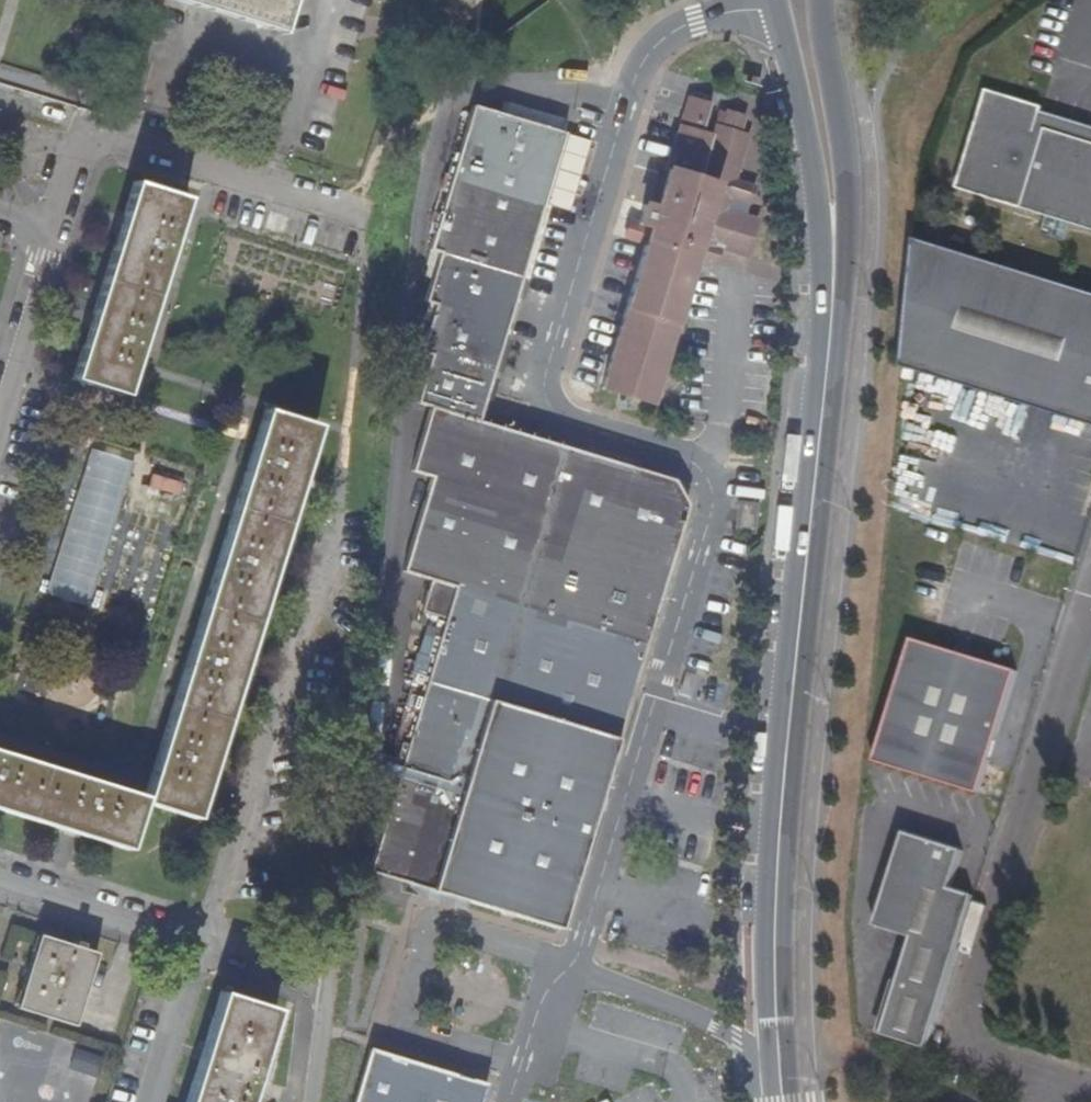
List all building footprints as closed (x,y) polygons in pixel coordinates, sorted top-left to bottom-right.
[(280,32),(290,0),(179,0),(280,32)] [(1055,112),(998,94),(969,192),(1090,231),(1090,143),(1049,130),(1055,112)] [(627,226),(622,240),(648,246),(604,387),(654,402),(696,259),(718,266),(723,253),(751,259),(761,224),(730,215),(731,206),(747,208),(752,190),(736,186),(750,138),(740,134),(745,120),(728,114),(723,131),(721,129),(715,129),(710,134),(710,140),(684,132),(668,179),(660,180),(651,214),(642,213),(636,228),(627,226)] [(478,115),(414,403),(428,408),(486,426),(568,139),(478,115)] [(187,199),(134,183),(119,228),(90,317),(71,377),(124,395),(187,199)] [(929,242),(916,371),(1090,427),(1090,292),(929,242)] [(476,909),(559,933),(687,512),(671,480),(522,437),(486,426),(428,408),(414,480),(431,483),(406,583),(430,590),(421,621),(445,626),(381,840),(377,883),(415,891),(476,909)] [(263,409),(144,797),(0,752),(0,810),(127,849),(141,805),(193,822),(207,776),(239,673),(268,581),(299,480),(316,426),(263,409)] [(916,643),(877,766),(981,801),(1021,676),(916,643)] [(931,1054),(979,900),(952,891),(964,854),(904,838),(876,930),(912,942),(883,1039),(931,1054)] [(71,945),(37,935),(14,1008),(73,1026),(94,953),(81,948),(82,943),(72,940),(71,945)] [(220,993),(186,1101),(246,1101),(275,1009),(220,993)] [(484,1089),(367,1054),(350,1101),(480,1101),(484,1089)]
